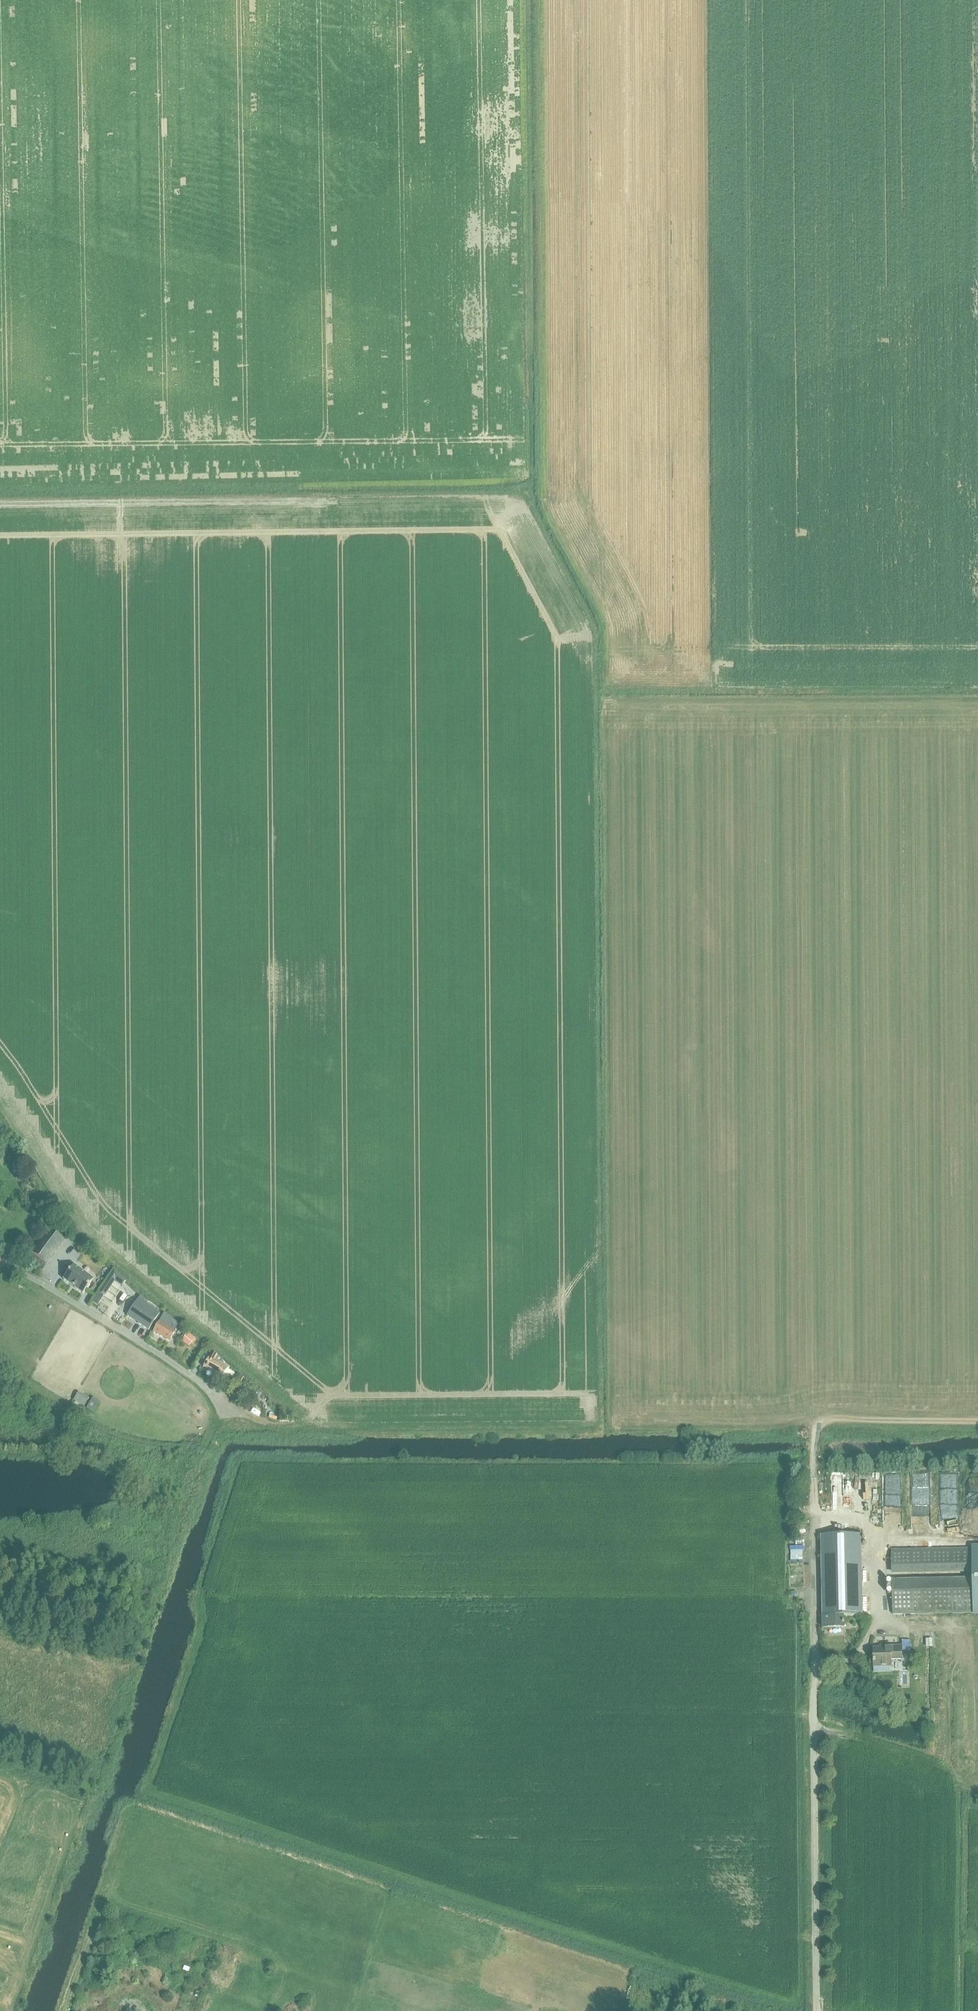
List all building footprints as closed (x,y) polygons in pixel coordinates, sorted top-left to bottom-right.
[(66,1240),(50,1228),(28,1258),(44,1270),(66,1240)] [(26,1251),(18,1245),(12,1253),(20,1259),(26,1251)] [(74,1265),(63,1279),(64,1280),(67,1282),(75,1288),(83,1294),(92,1282),(85,1277),(87,1275),(85,1273),(74,1265)] [(98,1293),(104,1296),(119,1273),(114,1270),(98,1293)] [(144,1307),(140,1304),(136,1302),(127,1316),(128,1315),(136,1321),(137,1320),(139,1321),(138,1323),(148,1330),(160,1314),(146,1304),(144,1307)] [(159,1323),(154,1332),(170,1341),(175,1332),(167,1327),(171,1319),(164,1313),(159,1323)] [(181,1342),(189,1347),(194,1340),(187,1334),(181,1342)] [(216,1361),(218,1357),(212,1353),(209,1359),(208,1359),(203,1368),(231,1383),(235,1374),(228,1371),(228,1370),(229,1368),(216,1361)] [(243,1378),(237,1374),(234,1381),(240,1384),(243,1378)] [(93,1397),(86,1408),(93,1412),(100,1401),(93,1397)] [(844,1504),(846,1475),(835,1475),(833,1503),(844,1504)] [(888,1475),(887,1526),(904,1526),(904,1475),(888,1475)] [(844,1628),(844,1616),(863,1616),(861,1535),(821,1536),(823,1617),(823,1629),(844,1628)] [(806,1563),(806,1545),(793,1545),(793,1563),(806,1563)] [(973,1583),(892,1585),(893,1614),(977,1613),(977,1549),(891,1550),(892,1570),(973,1569),(973,1583)] [(902,1647),(888,1647),(888,1649),(873,1649),(874,1667),(892,1667),(891,1658),(902,1658),(902,1647)]
